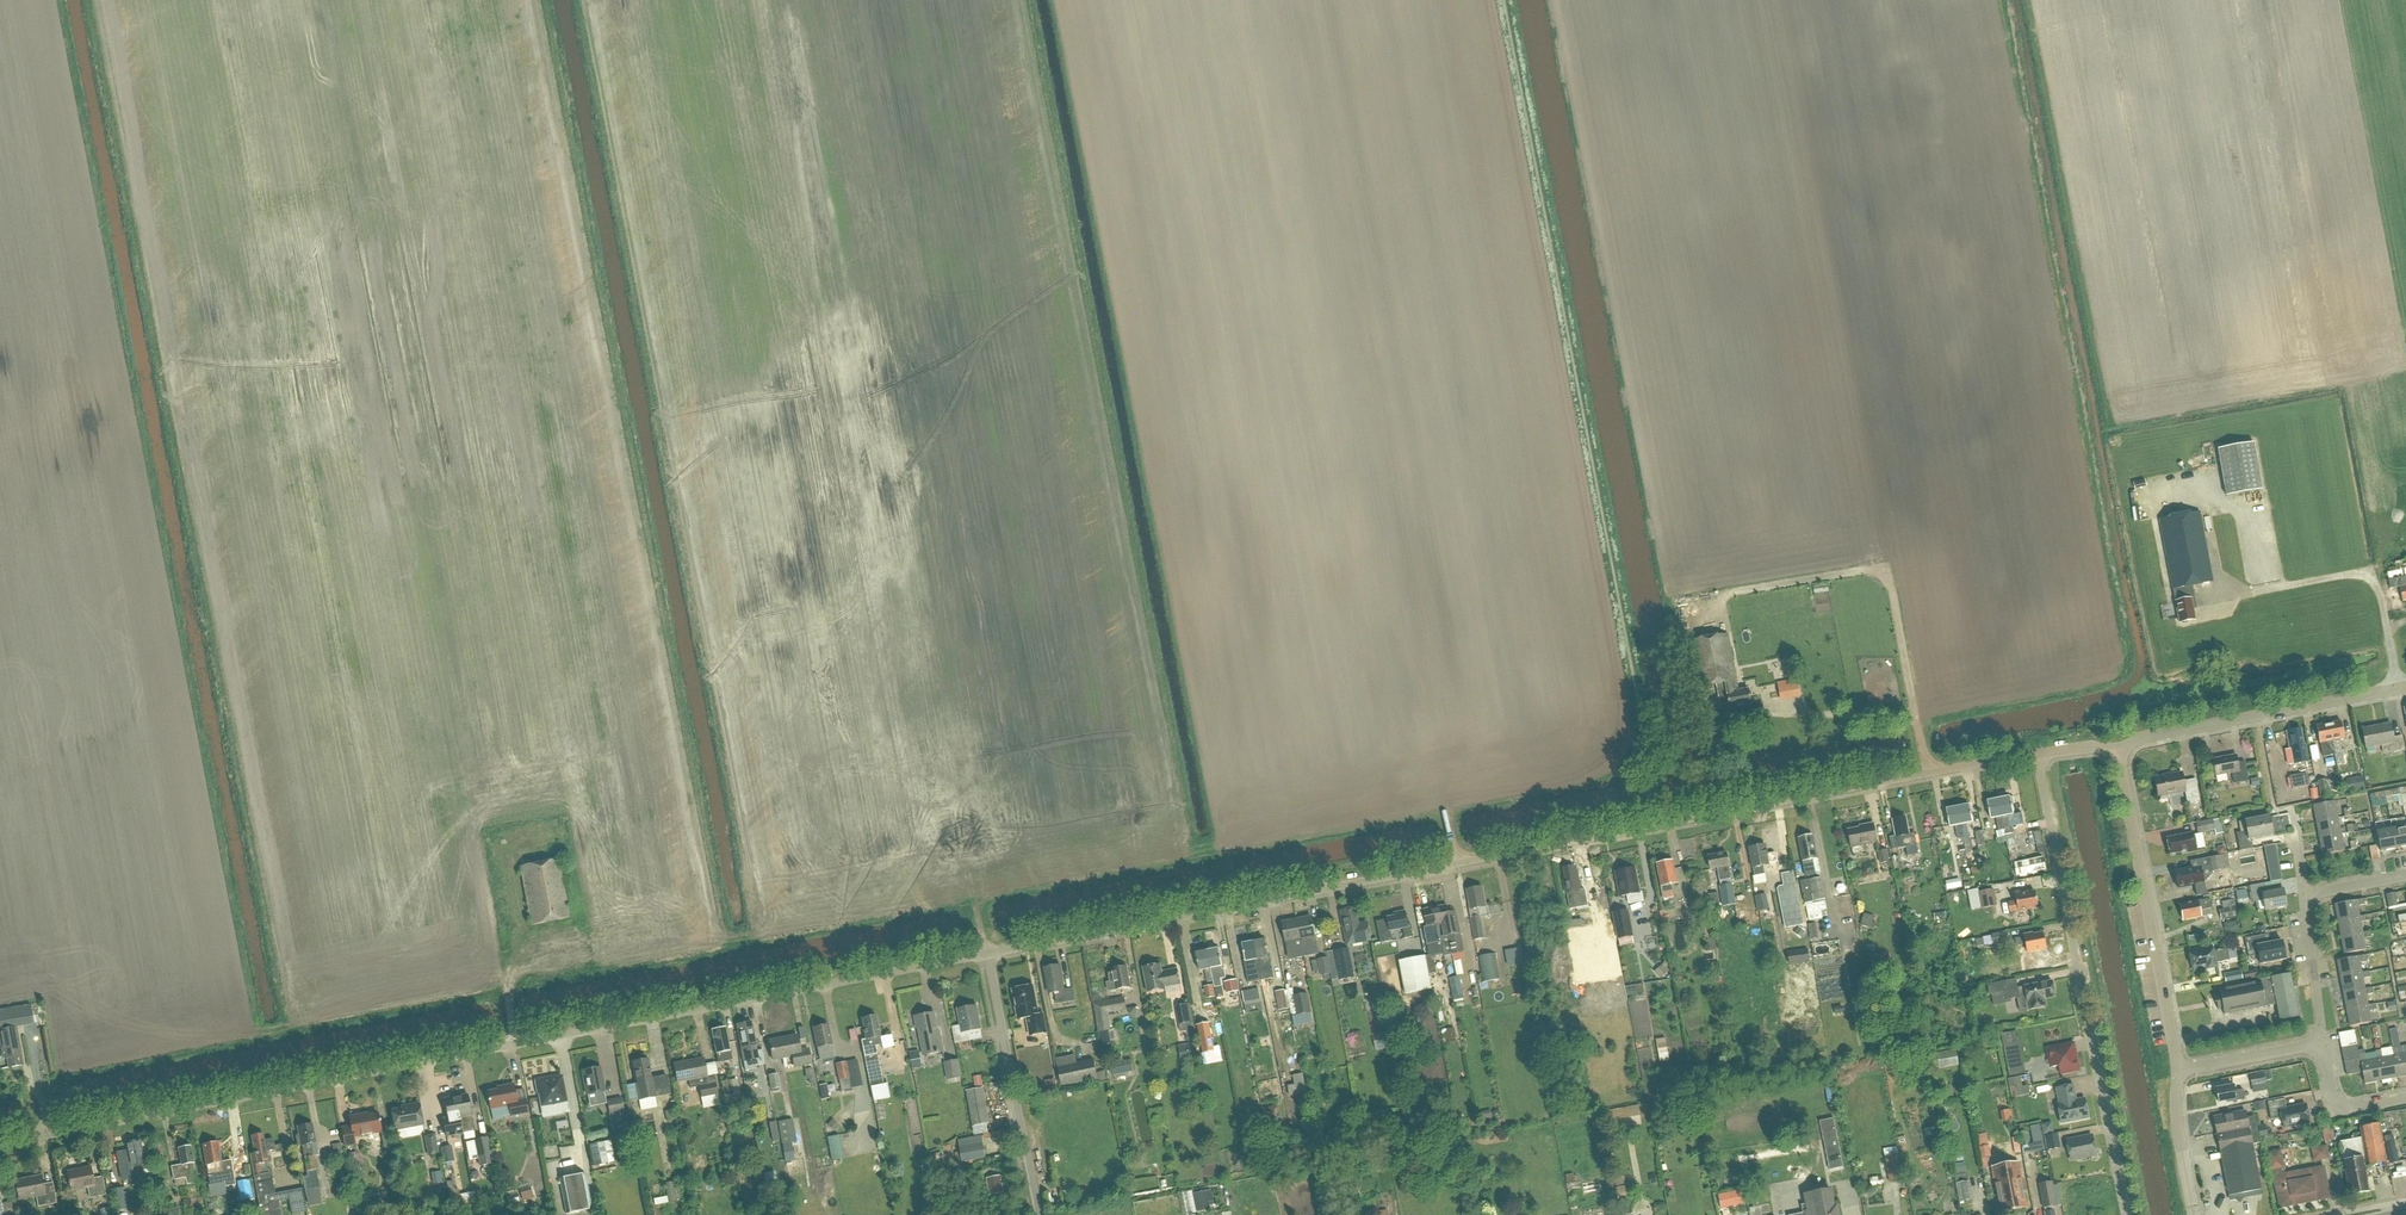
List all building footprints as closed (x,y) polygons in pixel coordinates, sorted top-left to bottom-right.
[(2227,496),(2262,490),(2253,443),(2218,449),(2227,496)] [(2197,609),(2193,587),(2214,582),(2200,512),(2159,520),(2175,602),(2179,623),(2196,620),(2193,610),(2197,609)] [(2395,564),(2397,572),(2387,574),(2390,590),(2399,588),(2402,602),(2405,601),(2405,561),(2395,564)] [(1694,640),(1688,642),(1697,688),(1719,684),(1721,692),(1718,693),(1721,705),(1728,703),(1730,709),(1752,705),(1748,689),(1736,692),(1734,681),(1737,680),(1728,634),(1705,638),(1694,640)] [(1775,682),(1778,700),(1799,696),(1795,678),(1775,682)] [(2328,724),(2334,755),(2336,765),(2345,764),(2343,756),(2345,755),(2344,751),(2342,751),(2339,739),(2343,739),(2340,722),(2328,724)] [(2334,755),(2328,724),(2317,727),(2320,743),(2323,757),(2334,755)] [(2393,738),(2391,724),(2362,730),(2366,748),(2381,745),(2383,754),(2404,750),(2402,737),(2393,738)] [(2304,746),(2301,729),(2287,732),(2290,749),(2292,748),(2295,764),(2307,762),(2304,746)] [(2238,763),(2236,755),(2213,759),(2216,776),(2232,773),(2233,777),(2234,784),(2249,782),(2247,775),(2245,762),(2238,763)] [(2332,758),(2324,760),(2325,767),(2334,765),(2332,758)] [(2184,781),(2182,773),(2155,778),(2159,797),(2185,792),(2188,803),(2200,801),(2195,779),(2184,781)] [(2291,789),(2308,786),(2306,774),(2289,776),(2291,789)] [(2348,792),(2364,789),(2362,776),(2346,779),(2348,792)] [(2330,797),(2327,782),(2327,779),(2316,782),(2319,799),(2330,797)] [(1998,799),(2004,830),(2010,829),(2007,816),(2013,815),(2011,807),(2012,807),(2011,805),(2013,805),(2011,798),(2009,798),(2009,797),(1998,799)] [(1999,831),(2004,830),(1998,799),(1987,802),(1985,803),(1987,810),(1988,809),(1988,812),(1989,812),(1991,820),(1996,818),(1999,831)] [(2317,823),(2338,819),(2335,802),(2314,806),(2317,823)] [(1969,837),(1968,837),(1966,824),(1972,823),(1970,815),(1971,815),(1970,813),(1972,813),(1970,806),(1968,806),(1968,805),(1957,807),(1963,838),(1969,837)] [(1963,838),(1957,807),(1946,810),(1944,811),(1946,818),(1947,817),(1947,820),(1948,820),(1950,828),(1955,826),(1958,839),(1963,838)] [(2240,851),(2252,848),(2251,840),(2273,835),(2270,817),(2245,821),(2247,832),(2237,834),(2240,851)] [(1906,827),(1904,818),(1894,820),(1896,829),(1894,829),(1896,836),(1889,837),(1892,850),(1905,848),(1907,857),(1919,855),(1917,845),(1914,833),(1909,834),(1907,827),(1906,827)] [(2223,833),(2220,819),(2213,821),(2213,819),(2195,823),(2198,834),(2214,831),(2215,835),(2223,833)] [(2338,819),(2317,823),(2320,839),(2341,835),(2338,819)] [(2397,828),(2396,819),(2390,821),(2392,829),(2396,849),(2405,847),(2405,827),(2397,828)] [(1852,847),(1877,842),(1873,824),(1860,826),(1860,828),(1849,830),(1852,847)] [(2381,852),(2396,849),(2392,829),(2377,832),(2381,852)] [(1977,846),(1985,845),(1983,831),(1975,832),(1977,846)] [(2197,851),(2194,833),(2167,838),(2170,854),(2187,851),(2188,853),(2197,851)] [(2341,835),(2320,839),(2323,856),(2345,852),(2341,835)] [(1799,839),(1801,850),(1800,850),(1804,877),(1814,876),(1814,875),(1821,874),(1818,860),(1817,860),(1815,848),(1813,849),(1811,837),(1799,839)] [(1969,837),(1963,838),(1965,849),(1972,847),(1970,837),(1968,837),(1969,837)] [(2236,843),(2226,844),(2227,852),(2237,851),(2236,843)] [(1766,855),(1765,845),(1749,848),(1753,868),(1755,876),(1765,875),(1763,866),(1768,865),(1768,864),(1776,863),(1777,861),(1776,855),(1774,853),(1766,855)] [(2275,845),(2268,846),(2270,858),(2277,856),(2275,845)] [(2370,859),(2377,858),(2375,846),(2368,847),(2370,859)] [(1879,864),(1889,863),(1887,850),(1877,852),(1879,864)] [(1728,863),(1726,853),(1708,856),(1710,870),(1717,869),(1719,883),(1732,881),(1730,874),(1728,863)] [(2043,857),(2014,863),(2017,876),(2046,870),(2043,857)] [(2211,873),(2221,871),(2218,857),(2208,858),(2211,873)] [(531,926),(570,918),(558,860),(520,868),(531,926)] [(1672,870),(1670,862),(1659,864),(1661,872),(1659,873),(1662,887),(1661,887),(1662,894),(1663,893),(1673,891),(1671,885),(1677,884),(1674,870),(1672,870)] [(1575,872),(1574,867),(1564,869),(1566,881),(1564,881),(1567,894),(1570,910),(1588,906),(1585,889),(1582,890),(1578,871),(1575,872)] [(2203,881),(2202,877),(2201,868),(2192,870),(2192,868),(2174,872),(2176,880),(2175,880),(2176,885),(2177,885),(2178,888),(2194,884),(2196,894),(2196,895),(2197,895),(2205,893),(2205,894),(2206,894),(2203,881)] [(1639,893),(1634,869),(1615,872),(1620,897),(1629,895),(1630,904),(1644,901),(1642,892),(1639,893)] [(1804,903),(1805,903),(1825,899),(1821,878),(1800,882),(1804,903)] [(1961,879),(1946,882),(1948,890),(1962,888),(1961,879)] [(1723,907),(1736,904),(1732,884),(1719,887),(1723,907)] [(2267,893),(2265,884),(2249,887),(2253,903),(2263,901),(2265,911),(2286,907),(2283,890),(2267,893)] [(1780,893),(1787,928),(1804,925),(1796,886),(1783,888),(1780,893)] [(1475,940),(1485,938),(1479,907),(1485,906),(1482,889),(1467,891),(1470,909),(1469,909),(1475,940)] [(1981,909),(1997,906),(1994,889),(1978,892),(1981,909)] [(2244,890),(2235,892),(2237,905),(2247,903),(2244,890)] [(2038,908),(2035,892),(2023,894),(2022,892),(2015,893),(2016,902),(2008,903),(2010,913),(2017,911),(2018,912),(2038,908)] [(1711,909),(1720,907),(1718,893),(1709,895),(1711,909)] [(1754,894),(1758,920),(1768,918),(1764,893),(1754,894)] [(2388,908),(2397,906),(2395,893),(2386,895),(2388,908)] [(2360,918),(2360,917),(2358,907),(2365,906),(2364,899),(2335,905),(2338,922),(2360,918)] [(2209,906),(2208,900),(2183,905),(2184,910),(2181,911),(2183,921),(2201,917),(2214,914),(2212,906),(2209,906)] [(1460,933),(1457,919),(1456,914),(1448,915),(1447,906),(1435,908),(1439,925),(1443,925),(1445,936),(1449,936),(1452,954),(1464,952),(1460,933)] [(2220,920),(2237,917),(2235,907),(2218,910),(2220,920)] [(1442,942),(1439,925),(1435,908),(1424,911),(1427,927),(1424,928),(1427,945),(1430,958),(1444,956),(1441,942),(1442,942)] [(1358,925),(1355,909),(1340,912),(1347,945),(1370,940),(1367,923),(1358,925)] [(1618,939),(1633,936),(1628,910),(1613,913),(1618,939)] [(1408,925),(1406,914),(1406,911),(1395,913),(1395,916),(1387,918),(1388,920),(1376,922),(1381,943),(1393,941),(1391,931),(1403,929),(1405,939),(1414,937),(1411,924),(1408,925)] [(2363,934),(2363,933),(2361,923),(2369,922),(2367,916),(2360,917),(2360,918),(2338,922),(2341,938),(2363,934)] [(1296,920),(1303,957),(1318,954),(1311,917),(1296,920)] [(1863,919),(1861,926),(1871,929),(1874,922),(1863,919)] [(1296,958),(1303,957),(1296,920),(1282,923),(1285,941),(1286,941),(1288,954),(1295,953),(1296,958)] [(2236,921),(2225,924),(2227,935),(2239,933),(2236,921)] [(1811,939),(1819,938),(1817,924),(1809,925),(1811,939)] [(1800,929),(1796,935),(1801,938),(1805,932),(1800,929)] [(1994,945),(2009,942),(2007,931),(1991,935),(1994,945)] [(2363,934),(2341,938),(2344,955),(2366,951),(2364,940),(2372,938),(2371,932),(2363,933),(2363,934)] [(2046,948),(2044,934),(2034,936),(2033,934),(2024,936),(2024,938),(2015,940),(2016,946),(2026,944),(2027,952),(2046,948)] [(1569,949),(1574,948),(1577,959),(1590,956),(1585,935),(1567,940),(1569,949)] [(2265,945),(2263,936),(2245,939),(2248,958),(2259,956),(2260,965),(2286,960),(2282,942),(2265,945)] [(1267,957),(1264,940),(1253,942),(1261,981),(1274,978),(1269,956),(1267,957)] [(1249,983),(1261,981),(1253,942),(1243,944),(1246,961),(1244,961),(1249,983)] [(2213,953),(2212,947),(2190,952),(2194,970),(2208,968),(2208,970),(2216,968),(2216,964),(2237,959),(2234,948),(2213,953)] [(1353,979),(1352,967),(1348,948),(1333,950),(1339,981),(1353,979)] [(1218,949),(1207,951),(1213,982),(1224,980),(1221,966),(1218,949)] [(1509,966),(1523,963),(1520,949),(1506,952),(1509,966)] [(1789,965),(1810,963),(1808,949),(1787,952),(1789,965)] [(1208,983),(1213,982),(1207,951),(1196,953),(1200,971),(1205,970),(1208,983)] [(1482,982),(1500,980),(1495,954),(1478,957),(1482,982)] [(2362,974),(2360,963),(2368,962),(2366,956),(2337,962),(2340,978),(2362,974)] [(1320,976),(1331,974),(1328,957),(1318,959),(1320,976)] [(1406,995),(1432,990),(1426,957),(1400,963),(1406,995)] [(1162,972),(1161,965),(1143,968),(1148,993),(1165,990),(1165,988),(1180,985),(1177,969),(1162,972)] [(1063,991),(1058,966),(1044,969),(1049,994),(1055,993),(1057,1004),(1075,1001),(1073,989),(1063,991)] [(1109,992),(1116,990),(1130,987),(1126,967),(1112,969),(1112,973),(1108,974),(1110,982),(1107,983),(1109,992)] [(2226,983),(2242,979),(2241,971),(2224,974),(2226,983)] [(2365,990),(2363,980),(2371,978),(2370,972),(2362,974),(2340,978),(2343,994),(2365,990)] [(2291,982),(2290,975),(2272,978),(2272,979),(2260,981),(2260,980),(2219,988),(2220,996),(2216,997),(2216,995),(2215,995),(2218,1011),(2219,1011),(2219,1009),(2222,1009),(2224,1016),(2265,1008),(2265,1007),(2277,1005),(2280,1021),(2298,1018),(2292,989),(2298,988),(2296,981),(2291,982)] [(1460,977),(1449,979),(1454,1001),(1464,999),(1460,977)] [(1993,1003),(2011,1000),(2019,998),(2016,979),(1989,984),(1993,1003)] [(1224,982),(1226,994),(1239,991),(1236,980),(1224,982)] [(2029,1010),(2046,1007),(2044,999),(2055,997),(2052,982),(2024,987),(2029,1010)] [(1038,1016),(1032,986),(1012,990),(1018,1020),(1027,1019),(1031,1037),(1046,1034),(1043,1015),(1038,1016)] [(1207,999),(1215,997),(1212,986),(1205,987),(1207,999)] [(1245,1006),(1261,1003),(1258,988),(1242,992),(1245,1006)] [(2368,1007),(2368,1006),(2366,996),(2374,995),(2373,988),(2365,990),(2343,994),(2347,1011),(2368,1007)] [(1278,1011),(1287,1009),(1284,990),(1275,992),(1278,1011)] [(1296,1016),(1311,1013),(1307,993),(1292,996),(1296,1016)] [(1111,1030),(1110,1026),(1108,1014),(1126,1011),(1123,998),(1105,1001),(1093,1003),(1098,1032),(1111,1030)] [(2395,1002),(2386,1004),(2388,1012),(2396,1010),(2395,1002)] [(1190,1004),(1176,1006),(1179,1025),(1193,1022),(1190,1004)] [(2368,1007),(2347,1011),(2350,1027),(2371,1023),(2369,1012),(2377,1011),(2376,1005),(2368,1006),(2368,1007)] [(955,1044),(970,1041),(968,1032),(980,1030),(976,1006),(958,1010),(961,1026),(952,1028),(955,1044)] [(3,1060),(7,1059),(8,1068),(22,1065),(15,1028),(7,1029),(4,1012),(0,1013),(0,1044),(3,1060)] [(1406,1012),(1405,1022),(1416,1023),(1417,1013),(1406,1012)] [(938,1033),(934,1014),(915,1018),(917,1029),(918,1029),(923,1055),(943,1051),(939,1032),(938,1033)] [(867,1063),(878,1061),(874,1039),(880,1038),(876,1016),(861,1019),(865,1040),(862,1041),(867,1063)] [(757,1052),(756,1047),(751,1023),(737,1026),(742,1050),(741,1050),(746,1072),(756,1070),(756,1068),(766,1065),(763,1051),(757,1052)] [(1209,1023),(1197,1025),(1203,1054),(1215,1052),(1209,1023)] [(834,1057),(831,1045),(832,1045),(828,1026),(813,1029),(817,1048),(818,1048),(820,1060),(834,1057)] [(718,1063),(731,1060),(730,1052),(725,1028),(711,1031),(718,1063)] [(2340,1041),(2355,1038),(2354,1031),(2339,1034),(2340,1041)] [(1377,1042),(1374,1043),(1376,1052),(1390,1049),(1387,1033),(1376,1035),(1377,1042)] [(800,1052),(797,1036),(769,1042),(773,1060),(792,1057),(794,1067),(811,1064),(808,1050),(800,1052)] [(1655,1038),(1657,1060),(1667,1060),(1665,1037),(1655,1038)] [(2341,1048),(2357,1045),(2355,1038),(2340,1041),(2341,1048)] [(1195,1044),(1186,1045),(1188,1059),(1198,1058),(1195,1044)] [(2079,1071),(2076,1053),(2074,1044),(2063,1046),(2047,1049),(2050,1068),(2059,1066),(2060,1074),(2079,1071)] [(2343,1055),(2358,1052),(2357,1045),(2341,1048),(2343,1055)] [(2397,1078),(2405,1076),(2405,1054),(2399,1055),(2397,1047),(2392,1049),(2393,1056),(2397,1078)] [(2377,1059),(2366,1061),(2364,1050),(2358,1051),(2359,1055),(2360,1063),(2364,1084),(2381,1081),(2377,1059)] [(1957,1051),(1938,1054),(1940,1069),(1959,1066),(1957,1051)] [(2393,1056),(2383,1058),(2381,1051),(2375,1052),(2377,1059),(2381,1081),(2397,1078),(2393,1056)] [(2344,1062),(2359,1059),(2358,1052),(2343,1055),(2344,1062)] [(644,1055),(640,1056),(639,1058),(640,1062),(633,1063),(637,1084),(635,1085),(627,1086),(630,1103),(638,1101),(671,1095),(667,1078),(651,1081),(647,1060),(646,1056),(644,1055)] [(1131,1059),(1125,1060),(1125,1055),(1116,1057),(1117,1062),(1111,1063),(1114,1076),(1134,1072),(1131,1059)] [(707,1076),(703,1059),(674,1065),(677,1083),(688,1081),(690,1088),(699,1087),(701,1097),(717,1094),(714,1075),(707,1076)] [(1061,1086),(1099,1078),(1094,1059),(1057,1068),(1061,1086)] [(2345,1069),(2361,1066),(2359,1059),(2344,1062),(2345,1069)] [(841,1092),(851,1090),(851,1089),(862,1086),(857,1060),(835,1065),(841,1092)] [(948,1080),(962,1077),(958,1060),(944,1063),(948,1080)] [(2019,1060),(2006,1062),(2007,1065),(2009,1077),(2022,1074),(2019,1060)] [(882,1077),(878,1061),(867,1063),(870,1080),(882,1077)] [(2361,1066),(2345,1069),(2347,1076),(2362,1073),(2361,1066)] [(586,1095),(605,1092),(600,1068),(582,1071),(586,1095)] [(771,1090),(780,1088),(777,1074),(768,1076),(771,1090)] [(2251,1087),(2256,1086),(2266,1084),(2264,1074),(2250,1077),(2251,1087)] [(2006,1077),(2009,1096),(2028,1094),(2027,1085),(2021,1086),(2019,1076),(2006,1077)] [(554,1079),(553,1077),(535,1080),(537,1094),(539,1093),(542,1107),(566,1102),(562,1077),(554,1079)] [(882,1077),(870,1080),(871,1087),(883,1085),(882,1077)] [(733,1095),(730,1081),(721,1083),(726,1108),(741,1105),(739,1094),(733,1095)] [(819,1098),(827,1097),(825,1083),(817,1085),(819,1098)] [(516,1102),(513,1085),(496,1088),(497,1090),(487,1092),(489,1100),(488,1100),(488,1102),(489,1102),(491,1110),(509,1106),(511,1117),(528,1114),(525,1100),(516,1102)] [(2076,1100),(2073,1086),(2056,1089),(2059,1104),(2057,1104),(2061,1124),(2088,1119),(2085,1099),(2076,1100)] [(2235,1092),(2233,1087),(2216,1090),(2218,1103),(2227,1101),(2227,1103),(2244,1100),(2243,1091),(2235,1092)] [(971,1126),(986,1124),(980,1088),(965,1091),(971,1126)] [(461,1130),(462,1134),(474,1131),(467,1095),(455,1097),(461,1130)] [(462,1135),(462,1134),(461,1130),(455,1097),(443,1100),(447,1120),(443,1120),(446,1138),(462,1135)] [(609,1114),(623,1111),(621,1098),(607,1100),(609,1114)] [(2286,1109),(2284,1099),(2267,1103),(2271,1121),(2282,1118),(2283,1128),(2309,1123),(2306,1105),(2286,1109)] [(2254,1110),(2265,1108),(2263,1100),(2252,1103),(2254,1110)] [(395,1131),(423,1126),(419,1104),(406,1106),(406,1108),(391,1111),(395,1131)] [(1274,1106),(1264,1108),(1266,1118),(1276,1116),(1274,1106)] [(2012,1109),(2001,1111),(2003,1123),(2014,1121),(2012,1109)] [(2249,1129),(2246,1112),(2214,1119),(2229,1196),(2261,1190),(2252,1145),(2256,1144),(2253,1128),(2249,1129)] [(627,1131),(624,1113),(615,1115),(614,1113),(609,1114),(612,1133),(627,1131)] [(381,1133),(377,1114),(359,1117),(358,1115),(349,1117),(350,1126),(341,1128),(344,1147),(355,1145),(353,1138),(381,1133)] [(1829,1171),(1843,1168),(1834,1119),(1820,1122),(1829,1171)] [(771,1136),(778,1135),(776,1121),(769,1123),(771,1136)] [(795,1134),(791,1135),(789,1122),(779,1123),(783,1144),(797,1142),(795,1134)] [(305,1191),(319,1188),(312,1150),(311,1145),(316,1144),(314,1133),(313,1134),(311,1125),(298,1128),(300,1135),(295,1136),(297,1147),(302,1146),(303,1152),(301,1152),(302,1158),(304,1158),(307,1176),(302,1177),(305,1191)] [(2360,1128),(2362,1138),(2366,1157),(2367,1166),(2386,1162),(2379,1125),(2360,1128)] [(2321,1128),(2322,1140),(2333,1139),(2331,1127),(2321,1128)] [(1987,1133),(1978,1135),(1980,1146),(1989,1145),(1987,1133)] [(2047,1151),(2061,1148),(2058,1133),(2044,1136),(2047,1151)] [(829,1160),(841,1158),(837,1134),(825,1136),(829,1160)] [(274,1142),(268,1143),(264,1144),(263,1135),(252,1137),(254,1146),(253,1147),(254,1155),(250,1155),(255,1184),(259,1207),(266,1205),(265,1198),(276,1196),(271,1171),(269,1171),(267,1162),(269,1162),(267,1153),(269,1152),(275,1151),(274,1142)] [(428,1157),(439,1154),(435,1135),(424,1137),(428,1157)] [(962,1162),(985,1158),(981,1135),(958,1140),(962,1162)] [(2030,1135),(2021,1137),(2022,1146),(2031,1144),(2030,1135)] [(2071,1160),(2096,1155),(2092,1136),(2067,1141),(2071,1160)] [(2017,1137),(2012,1138),(2015,1154),(2021,1153),(2017,1137)] [(479,1166),(491,1164),(486,1138),(474,1141),(479,1166)] [(2363,1158),(2366,1157),(2362,1138),(2354,1140),(2340,1142),(2344,1162),(2343,1162),(2346,1178),(2347,1178),(2349,1189),(2350,1195),(2368,1192),(2364,1170),(2365,1170),(2363,1158)] [(594,1166),(615,1162),(611,1141),(590,1145),(594,1166)] [(144,1163),(139,1142),(126,1144),(128,1152),(117,1154),(123,1181),(140,1178),(151,1175),(149,1162),(144,1163)] [(333,1153),(342,1150),(339,1142),(330,1144),(333,1153)] [(203,1146),(210,1185),(223,1183),(224,1187),(225,1187),(235,1185),(230,1162),(221,1163),(217,1143),(203,1146)] [(1989,1145),(1980,1146),(1982,1158),(1991,1157),(1989,1145)] [(2386,1147),(2390,1164),(2399,1162),(2395,1145),(2386,1147)] [(442,1163),(454,1161),(451,1146),(440,1148),(442,1163)] [(2314,1162),(2328,1159),(2326,1146),(2312,1149),(2314,1162)] [(197,1183),(190,1148),(179,1150),(182,1166),(171,1168),(174,1180),(186,1178),(187,1185),(197,1183)] [(2285,1176),(2280,1151),(2267,1154),(2272,1179),(2275,1179),(2280,1207),(2329,1198),(2323,1169),(2285,1176)] [(1890,1183),(1903,1181),(1898,1155),(1885,1157),(1890,1183)] [(2019,1211),(2028,1208),(2019,1162),(1991,1167),(1999,1212),(2008,1212),(2011,1214),(2014,1214),(2018,1214),(2019,1211)] [(93,1179),(91,1168),(67,1172),(71,1191),(88,1188),(90,1199),(106,1195),(102,1177),(93,1179)] [(566,1214),(592,1209),(585,1173),(559,1178),(566,1214)] [(989,1195),(1003,1193),(1000,1176),(986,1179),(989,1195)] [(44,1191),(42,1177),(16,1182),(19,1200),(36,1197),(38,1207),(57,1204),(54,1189),(44,1191)] [(240,1201),(252,1199),(249,1180),(237,1182),(240,1201)] [(454,1190),(452,1181),(446,1183),(451,1211),(462,1209),(458,1189),(454,1190)] [(2043,1208),(2056,1206),(2052,1181),(2038,1184),(2043,1208)] [(668,1203),(677,1202),(673,1182),(665,1184),(668,1203)] [(1959,1202),(1971,1200),(1968,1182),(1956,1184),(1959,1202)] [(113,1212),(127,1210),(123,1188),(109,1191),(113,1212)] [(1715,1194),(1719,1209),(1744,1202),(1740,1188),(1715,1194)] [(519,1192),(521,1200),(532,1196),(530,1189),(519,1192)] [(1211,1190),(1194,1194),(1198,1213),(1210,1210),(1209,1203),(1213,1202),(1211,1190)] [(1831,1190),(1805,1195),(1807,1206),(1802,1207),(1804,1214),(1797,1214),(1839,1214),(1837,1206),(1834,1206),(1831,1190)] [(521,1206),(517,1193),(505,1197),(509,1210),(521,1206)] [(186,1212),(193,1211),(190,1199),(184,1200),(186,1212)] [(169,1208),(170,1214),(179,1214),(178,1207),(169,1208)]
